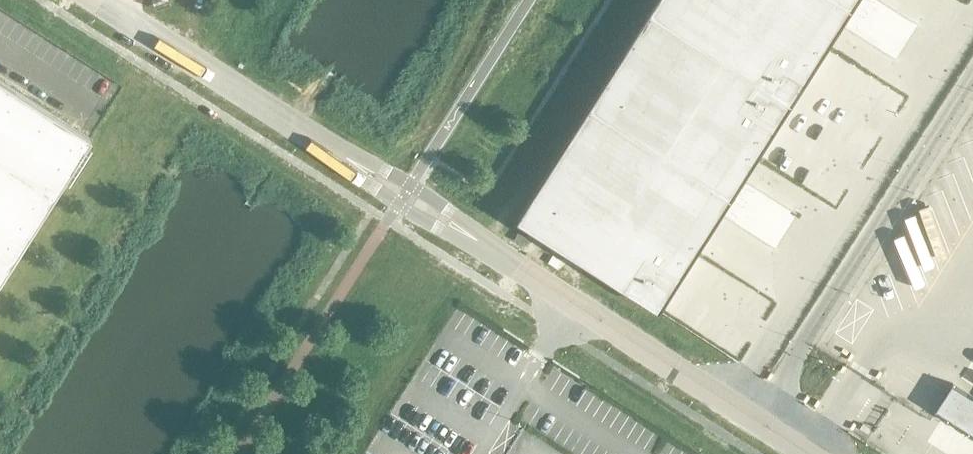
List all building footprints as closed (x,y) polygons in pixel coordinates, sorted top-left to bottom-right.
[(520,221),(663,311),(861,0),(661,0),(520,221)] [(90,137),(0,79),(0,278),(90,137)] [(939,410),(972,432),(972,395),(956,384),(939,410)]
